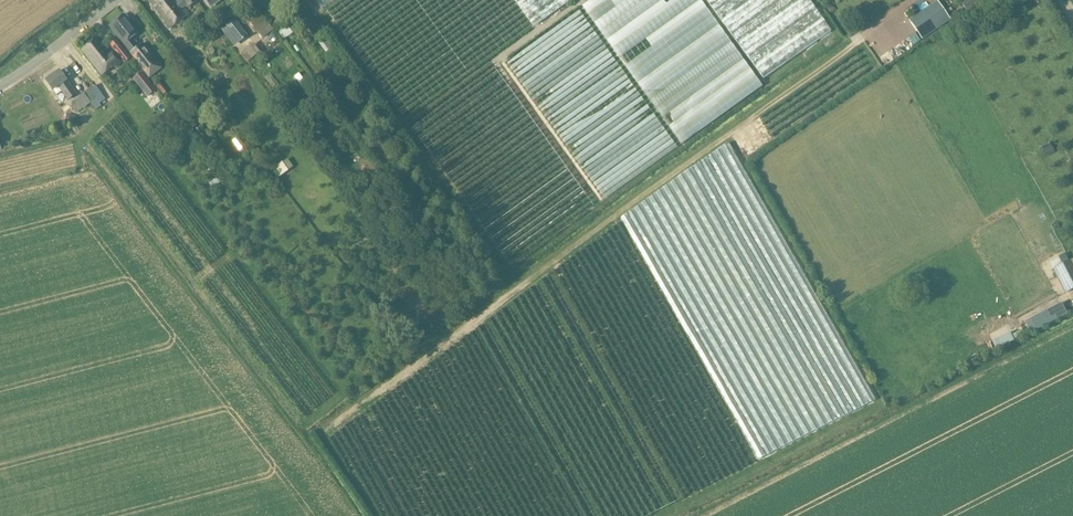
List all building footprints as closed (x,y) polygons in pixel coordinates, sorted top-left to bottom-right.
[(149,1),(164,22),(163,22),(168,30),(189,15),(184,8),(186,6),(188,8),(197,2),(196,0),(181,0),(177,3),(175,0),(150,0),(149,1)] [(534,26),(570,0),(515,0),(534,26)] [(701,0),(591,0),(582,6),(681,145),(762,86),(701,0)] [(763,79),(831,31),(809,0),(705,0),(763,79)] [(963,8),(978,2),(977,0),(960,0),(963,8)] [(938,1),(910,20),(922,39),(950,20),(938,1)] [(110,26),(124,44),(130,53),(129,53),(144,72),(158,61),(143,43),(139,46),(133,37),(138,33),(125,15),(110,26)] [(235,22),(223,30),(235,45),(246,37),(235,22)] [(293,34),(286,24),(278,30),(284,40),(293,34)] [(334,47),(326,35),(317,42),(326,53),(334,47)] [(121,62),(113,53),(112,54),(98,37),(81,50),(101,76),(121,62)] [(130,58),(116,41),(111,46),(124,63),(130,58)] [(245,60),(257,52),(253,46),(241,54),(245,60)] [(53,91),(54,90),(57,95),(61,92),(68,101),(77,95),(60,71),(46,80),(53,91)] [(156,90),(142,73),(134,79),(148,96),(156,90)] [(217,76),(209,82),(214,89),(222,83),(217,76)] [(70,102),(77,111),(97,98),(90,87),(84,91),(85,92),(70,102)] [(278,178),(288,171),(282,163),(272,170),(278,178)] [(1070,260),(1055,268),(1068,292),(1072,290),(1072,259),(1070,260)] [(1028,333),(1066,314),(1060,302),(1022,321),(1028,333)] [(1014,341),(1010,333),(992,342),(996,349),(1014,341)]
